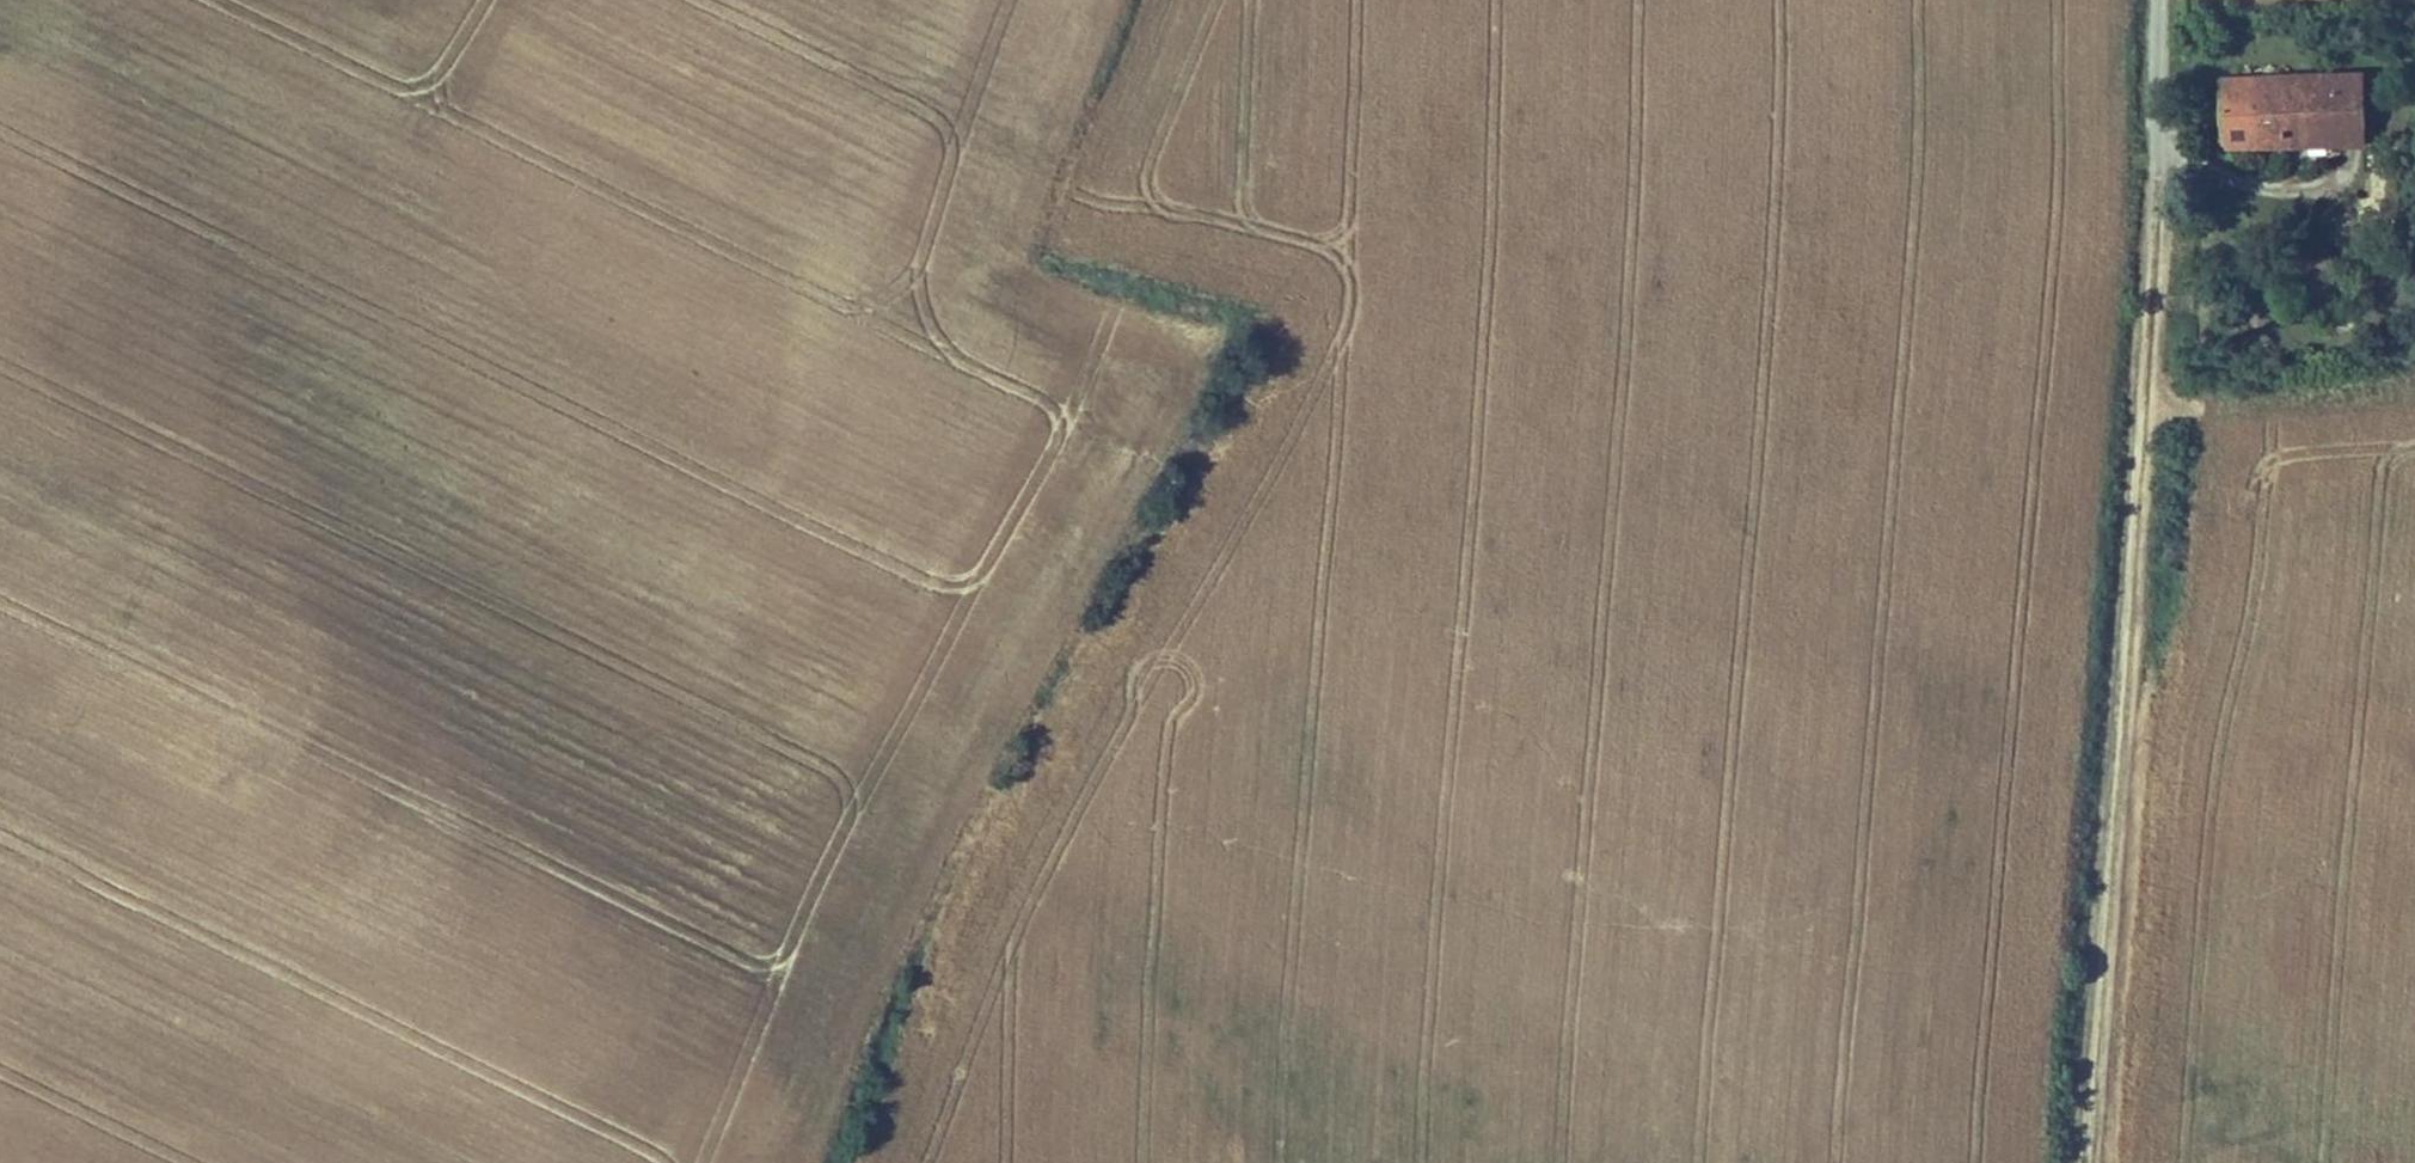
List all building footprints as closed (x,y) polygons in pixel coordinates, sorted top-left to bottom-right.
[(2367,120),(2373,58),(2218,52),(2215,107),(2219,118),(2367,120)]
